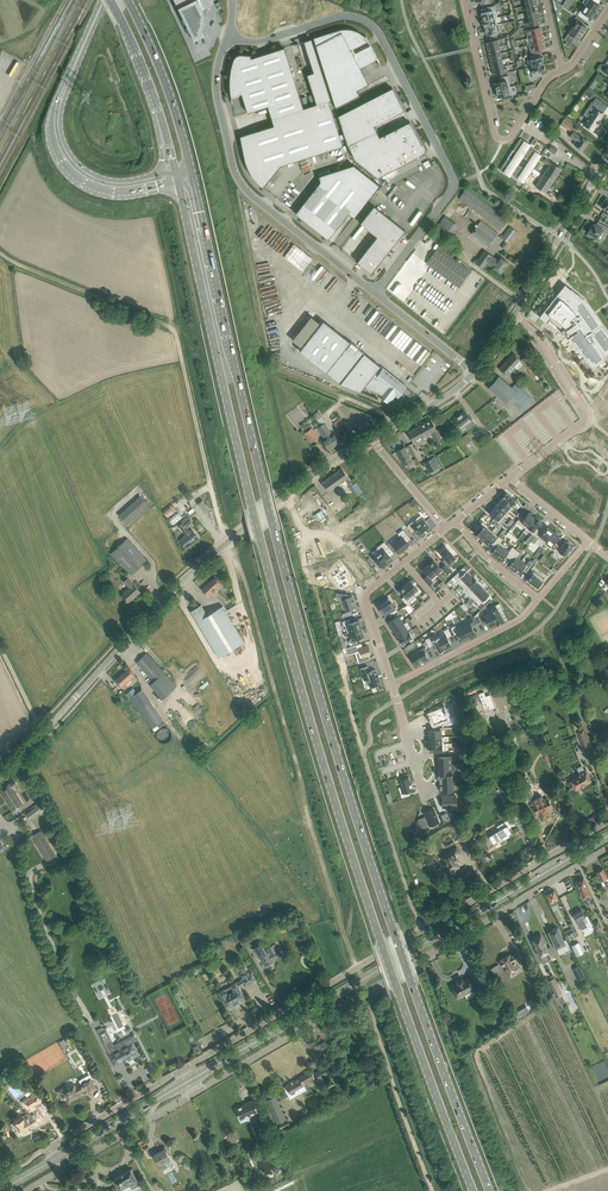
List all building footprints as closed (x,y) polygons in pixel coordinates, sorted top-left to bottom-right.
[(195,41),(206,35),(203,29),(206,15),(203,10),(206,8),(205,7),(211,4),(212,2),(212,0),(174,0),(195,41)] [(598,0),(588,0),(585,5),(595,12),(596,11),(598,7),(599,7),(599,6),(596,3),(598,0)] [(537,10),(536,3),(525,6),(526,13),(537,10)] [(595,12),(585,5),(581,11),(580,10),(577,15),(585,20),(587,16),(591,18),(592,17),(592,16),(594,13),(595,13),(595,12)] [(497,17),(494,6),(487,8),(488,12),(481,13),(483,21),(496,18),(497,17)] [(539,17),(537,10),(526,13),(528,19),(539,17)] [(573,27),(583,34),(587,27),(582,24),(584,21),(576,16),(570,26),(572,27),(573,27)] [(539,17),(528,19),(528,22),(526,22),(527,26),(540,23),(539,17)] [(484,27),(498,24),(496,18),(483,21),(484,27)] [(498,24),(484,27),(486,35),(500,31),(499,24),(498,24)] [(527,38),(530,38),(530,37),(542,34),(540,27),(525,31),(527,38)] [(573,27),(572,27),(564,40),(567,41),(565,44),(569,47),(575,37),(578,40),(583,34),(573,27)] [(366,36),(365,37),(364,36),(363,35),(362,35),(361,34),(360,33),(358,32),(357,32),(356,31),(354,30),(352,30),(351,30),(349,29),(348,29),(347,29),(345,29),(343,29),(342,29),(340,30),(339,30),(314,38),(336,108),(359,96),(357,90),(368,84),(359,67),(377,58),(377,59),(377,58),(376,57),(374,52),(373,51),(371,46),(370,45),(355,53),(353,49),(357,46),(357,47),(369,41),(366,36)] [(543,41),(542,34),(530,37),(530,38),(531,44),(532,44),(543,41)] [(331,100),(311,39),(304,41),(314,72),(307,75),(317,104),(328,100),(331,100)] [(486,42),(488,49),(499,46),(498,44),(500,43),(499,39),(486,42)] [(531,55),(537,54),(542,53),(541,49),(545,48),(543,41),(532,44),(531,44),(529,44),(531,55)] [(500,53),(499,46),(488,49),(489,55),(500,53)] [(251,55),(241,54),(240,54),(239,54),(238,55),(237,56),(236,56),(235,57),(234,58),(234,59),(233,61),(232,64),(231,68),(230,73),(230,77),(230,81),(230,86),(230,89),(230,93),(231,96),(232,103),(233,103),(231,97),(242,94),(248,113),(268,106),(272,118),(304,108),(284,48),(251,58),(250,55),(251,56),(251,55)] [(489,55),(491,62),(502,59),(500,53),(489,55)] [(531,55),(529,56),(530,59),(527,60),(529,67),(543,64),(542,57),(538,57),(537,54),(531,55)] [(491,62),(492,69),(503,66),(502,59),(491,62)] [(543,64),(529,67),(530,67),(532,78),(542,76),(541,72),(545,71),(543,64)] [(503,66),(492,69),(494,75),(507,72),(506,68),(504,69),(503,66)] [(494,83),(496,90),(510,87),(508,75),(497,78),(498,82),(494,83)] [(513,98),(510,87),(496,90),(498,97),(502,96),(503,100),(513,98)] [(348,146),(376,131),(374,126),(402,111),(404,110),(392,88),(388,90),(338,116),(348,146)] [(603,116),(602,116),(602,115),(605,111),(602,108),(603,108),(601,106),(600,107),(605,99),(599,95),(592,105),(595,108),(587,120),(595,125),(598,121),(600,121),(603,116)] [(343,146),(328,100),(317,104),(304,108),(272,118),(274,125),(240,136),(244,156),(246,162),(248,169),(251,175),(258,182),(258,183),(258,184),(259,183),(263,187),(266,184),(267,184),(266,184),(280,166),(343,146)] [(566,118),(561,124),(570,132),(575,125),(566,118)] [(426,153),(415,132),(414,129),(410,122),(408,123),(408,122),(379,137),(376,131),(348,146),(355,160),(378,177),(384,175),(424,154),(424,153),(425,153),(426,154),(426,153)] [(575,145),(582,151),(588,142),(573,131),(569,136),(577,142),(575,145)] [(530,145),(520,138),(500,170),(509,176),(511,174),(523,182),(541,156),(531,149),(530,151),(527,149),(530,145)] [(549,146),(546,151),(553,155),(556,150),(549,146)] [(535,186),(545,193),(561,169),(551,162),(545,158),(543,162),(549,166),(535,186)] [(329,239),(349,213),(354,217),(379,186),(354,165),(319,176),(321,182),(299,209),(298,209),(299,210),(296,213),(304,220),(329,239)] [(524,182),(520,188),(530,194),(534,188),(533,190),(524,184),(525,182),(524,182)] [(508,220),(466,189),(459,198),(501,229),(508,220)] [(607,212),(607,199),(606,198),(600,206),(607,212)] [(276,203),(283,209),(286,206),(279,200),(276,203)] [(405,230),(374,206),(360,223),(377,236),(357,262),(357,261),(357,262),(371,273),(405,230)] [(439,235),(450,220),(445,216),(434,231),(439,235)] [(270,239),(276,227),(273,225),(271,229),(268,228),(271,222),(264,218),(257,231),(270,239)] [(481,241),(488,246),(498,233),(480,221),(471,234),(481,241)] [(594,224),(592,228),(591,227),(590,228),(588,231),(587,232),(589,233),(589,234),(592,236),(593,236),(598,239),(602,231),(606,234),(607,231),(607,228),(598,221),(596,225),(594,224)] [(501,247),(505,249),(517,232),(510,226),(501,238),(505,241),(501,247)] [(458,287),(470,271),(438,247),(426,263),(458,287)] [(476,263),(483,268),(487,262),(492,267),(501,273),(508,263),(500,256),(497,260),(485,251),(476,263)] [(562,329),(562,330),(562,331),(562,332),(563,332),(563,333),(564,333),(565,333),(565,332),(567,335),(567,336),(566,336),(593,368),(600,363),(605,359),(605,358),(604,357),(607,355),(607,333),(596,317),(596,316),(595,316),(594,316),(593,316),(591,313),(592,313),(592,312),(592,311),(586,303),(583,299),(565,284),(539,316),(547,323),(549,320),(551,322),(552,321),(555,323),(554,323),(555,323),(558,325),(557,325),(558,326),(558,325),(560,327),(560,328),(561,328),(562,329)] [(489,298),(481,309),(490,315),(498,304),(489,298)] [(323,321),(299,351),(341,384),(360,391),(364,387),(379,393),(379,394),(389,402),(388,403),(389,403),(395,395),(398,397),(406,386),(323,321)] [(513,353),(499,369),(508,376),(515,368),(514,366),(520,359),(513,353)] [(527,356),(522,360),(534,377),(541,373),(531,359),(529,360),(527,356)] [(522,412),(533,400),(515,384),(512,388),(499,376),(489,388),(506,403),(509,400),(522,412)] [(465,411),(454,420),(460,428),(467,423),(469,426),(474,423),(471,419),(465,411)] [(342,417),(333,421),(336,428),(345,424),(342,417)] [(431,419),(408,432),(414,442),(416,446),(420,445),(419,444),(417,441),(426,436),(432,433),(437,441),(441,439),(436,430),(431,419)] [(321,425),(334,446),(340,443),(334,433),(332,434),(325,423),(321,425)] [(329,450),(334,446),(321,425),(317,427),(324,439),(323,440),(329,450)] [(311,429),(305,433),(310,441),(316,437),(311,429)] [(468,447),(469,446),(472,449),(476,445),(467,434),(461,439),(468,447)] [(404,447),(396,451),(403,466),(406,464),(407,467),(413,463),(412,461),(404,447)] [(424,463),(429,473),(439,467),(433,457),(424,463)] [(342,468),(322,482),(329,492),(334,488),(337,491),(347,483),(349,486),(352,483),(342,468)] [(355,482),(351,485),(349,486),(357,497),(363,492),(355,482)] [(314,488),(305,494),(308,498),(311,496),(313,500),(319,496),(314,488)] [(506,493),(502,498),(513,508),(517,502),(515,501),(506,493)] [(150,507),(140,496),(119,515),(129,526),(150,507)] [(502,498),(498,503),(509,513),(513,508),(502,498)] [(202,500),(198,504),(205,513),(210,509),(202,500)] [(171,503),(162,511),(168,518),(177,510),(171,503)] [(498,503),(493,508),(504,517),(509,513),(498,503)] [(489,513),(500,523),(504,517),(493,508),(489,513)] [(182,517),(177,511),(168,518),(173,525),(182,517)] [(517,520),(516,521),(526,529),(535,517),(535,516),(534,516),(534,515),(531,512),(531,513),(529,512),(524,518),(521,516),(517,520)] [(182,523),(178,527),(185,536),(180,540),(183,543),(187,548),(199,538),(192,530),(190,531),(186,526),(192,522),(187,516),(180,521),(182,523)] [(535,517),(526,529),(535,536),(539,530),(536,528),(541,521),(535,516),(535,517)] [(415,520),(407,526),(412,533),(415,530),(416,531),(418,534),(422,531),(425,529),(429,526),(423,518),(417,523),(415,520)] [(481,523),(473,532),(478,536),(487,527),(488,526),(483,521),(481,523)] [(535,536),(531,541),(534,543),(538,538),(544,543),(553,531),(547,526),(543,532),(539,530),(535,536)] [(487,527),(478,536),(483,541),(492,531),(487,527)] [(401,538),(393,545),(399,553),(407,546),(409,545),(409,544),(408,543),(407,542),(410,539),(403,529),(398,533),(401,538)] [(492,531),(483,541),(488,545),(489,545),(497,536),(492,531)] [(553,531),(544,543),(553,550),(558,544),(555,542),(560,536),(558,534),(559,534),(556,531),(555,532),(553,531)] [(495,548),(491,553),(496,557),(504,547),(505,546),(500,542),(503,539),(499,536),(492,545),(495,548)] [(111,553),(131,575),(147,560),(127,538),(111,553)] [(376,556),(373,558),(380,566),(386,561),(385,560),(387,559),(390,557),(390,556),(385,550),(389,548),(384,541),(377,547),(378,548),(381,552),(376,556)] [(558,544),(553,550),(563,558),(572,546),(570,544),(571,543),(568,541),(568,542),(566,541),(561,547),(558,544)] [(446,547),(440,553),(445,558),(442,561),(447,566),(456,558),(446,547)] [(504,547),(496,557),(501,561),(506,556),(509,559),(516,549),(512,547),(509,551),(504,547)] [(512,561),(508,567),(513,571),(521,561),(516,557),(520,552),(516,549),(509,559),(512,561)] [(433,560),(428,564),(436,573),(441,569),(433,560)] [(521,561),(513,571),(518,575),(523,570),(526,572),(533,563),(529,560),(526,564),(521,561)] [(428,564),(423,569),(432,580),(438,575),(436,573),(428,564)] [(445,564),(442,567),(447,573),(450,570),(445,564)] [(340,572),(333,576),(341,587),(348,582),(343,575),(347,573),(342,566),(338,569),(340,572)] [(463,567),(451,578),(455,583),(457,581),(460,585),(471,574),(467,570),(466,570),(463,567)] [(531,569),(527,575),(530,577),(528,580),(537,588),(539,586),(540,587),(542,584),(541,583),(544,579),(531,569)] [(471,574),(460,585),(463,588),(462,590),(466,594),(479,582),(475,578),(471,574)] [(426,575),(423,578),(429,585),(432,582),(426,575)] [(127,599),(126,600),(126,601),(127,600),(129,602),(140,591),(133,584),(127,578),(124,581),(130,587),(122,594),(127,599)] [(222,585),(215,578),(212,581),(211,581),(202,590),(209,598),(214,593),(212,591),(217,587),(219,589),(222,585)] [(410,580),(404,585),(412,594),(413,594),(418,589),(410,580)] [(479,582),(466,594),(470,598),(471,597),(475,600),(486,590),(479,582)] [(404,585),(399,590),(404,596),(402,598),(407,605),(411,602),(409,600),(414,596),(413,594),(412,594),(404,585)] [(486,590),(475,600),(478,604),(477,605),(481,609),(493,598),(490,595),(490,594),(486,590)] [(335,592),(335,593),(338,593),(337,599),(341,599),(343,607),(346,607),(347,612),(342,614),(343,618),(351,615),(349,610),(350,609),(356,608),(355,604),(355,603),(354,603),(354,601),(354,600),(352,596),(349,597),(348,594),(335,592)] [(388,598),(379,605),(380,608),(384,614),(384,615),(385,615),(388,613),(390,616),(398,611),(395,607),(391,601),(388,598)] [(497,608),(490,612),(491,612),(496,623),(503,620),(499,612),(503,610),(499,603),(495,605),(497,608)] [(201,604),(190,611),(218,657),(244,642),(223,606),(207,615),(201,604)] [(491,612),(482,617),(485,623),(487,621),(490,626),(496,623),(491,612)] [(395,617),(389,621),(392,627),(402,621),(397,613),(394,615),(395,617)] [(468,620),(462,624),(462,625),(469,636),(475,633),(471,626),(475,624),(472,617),(467,619),(468,620)] [(350,619),(342,621),(343,626),(345,625),(347,633),(349,633),(349,632),(361,628),(359,621),(351,623),(350,619)] [(402,621),(392,627),(396,632),(405,626),(402,621)] [(455,625),(451,627),(454,635),(458,633),(462,640),(469,636),(462,625),(456,628),(455,625)] [(405,626),(396,632),(399,638),(409,632),(405,626)] [(351,640),(348,641),(350,645),(357,643),(356,639),(364,636),(361,628),(349,632),(349,633),(351,640)] [(445,633),(439,636),(445,648),(451,645),(447,637),(451,635),(448,628),(443,630),(445,633)] [(399,638),(398,638),(402,644),(409,640),(411,642),(414,640),(412,638),(413,637),(409,631),(409,632),(399,638)] [(431,637),(425,640),(429,647),(434,644),(438,652),(445,649),(445,648),(439,636),(438,635),(432,639),(431,637)] [(361,643),(346,648),(348,654),(357,651),(361,662),(370,659),(369,655),(370,654),(367,645),(362,647),(361,643)] [(421,651),(410,656),(415,665),(420,663),(422,662),(423,662),(423,661),(428,659),(425,654),(428,653),(425,647),(420,650),(421,651)] [(146,653),(136,662),(139,665),(139,666),(142,668),(142,669),(145,672),(148,675),(147,675),(148,675),(151,678),(150,678),(151,678),(147,682),(163,699),(177,686),(174,683),(174,682),(173,682),(171,679),(170,679),(167,676),(167,675),(164,672),(161,669),(161,668),(161,669),(158,666),(158,665),(155,663),(155,662),(152,659),(149,656),(150,656),(149,656),(146,653)] [(368,666),(360,669),(364,680),(368,679),(370,687),(380,684),(378,678),(379,678),(379,677),(378,678),(378,676),(378,675),(378,676),(376,669),(370,671),(368,666)] [(134,674),(129,669),(126,672),(125,671),(115,680),(121,686),(124,689),(128,686),(125,682),(130,678),(133,682),(137,678),(133,674),(134,674)] [(138,709),(149,700),(141,689),(136,693),(133,696),(130,698),(138,709)] [(488,705),(490,708),(494,706),(490,695),(486,697),(484,692),(479,694),(484,706),(488,705)] [(474,695),(468,697),(470,703),(471,703),(473,702),(479,700),(477,694),(474,695)] [(163,721),(149,700),(138,709),(152,729),(163,721)] [(434,713),(430,714),(434,724),(443,720),(445,724),(453,721),(447,708),(444,710),(443,709),(439,711),(439,709),(434,711),(434,713)] [(581,730),(576,732),(582,750),(588,748),(581,730)] [(569,782),(570,784),(571,786),(573,785),(575,788),(579,785),(581,787),(591,781),(587,774),(588,773),(586,769),(584,770),(582,765),(577,768),(579,773),(577,774),(578,776),(569,782)] [(524,770),(514,775),(518,783),(528,778),(524,770)] [(404,779),(400,780),(401,786),(400,787),(402,793),(400,793),(402,798),(410,795),(409,791),(413,790),(412,787),(411,783),(411,784),(409,777),(404,779),(404,778),(404,779)] [(14,780),(0,790),(13,811),(23,804),(13,788),(17,785),(14,780)] [(524,790),(533,809),(534,809),(537,816),(540,814),(541,816),(546,814),(545,814),(544,810),(544,809),(546,808),(547,810),(547,809),(552,807),(547,797),(543,799),(541,796),(535,799),(530,787),(524,790)] [(35,807),(26,814),(30,818),(49,804),(46,800),(47,799),(41,792),(41,793),(40,791),(37,793),(38,794),(36,796),(40,801),(34,805),(35,807)] [(456,796),(442,796),(442,807),(446,807),(446,809),(446,810),(452,810),(452,806),(457,806),(456,796)] [(426,816),(418,820),(421,828),(429,825),(429,826),(439,822),(434,809),(424,812),(426,816)] [(446,813),(441,815),(444,823),(450,821),(446,813)] [(508,828),(516,824),(512,817),(497,826),(499,830),(489,836),(493,843),(503,837),(504,839),(510,836),(508,834),(511,832),(508,828)] [(41,830),(31,836),(47,862),(56,856),(41,830)] [(451,854),(443,858),(450,871),(459,866),(456,861),(458,860),(455,856),(460,853),(457,847),(449,851),(451,854)] [(607,888),(607,887),(607,879),(603,869),(602,870),(601,869),(597,871),(598,872),(596,872),(603,886),(606,884),(607,888)] [(587,887),(583,878),(576,882),(578,886),(577,886),(580,891),(581,890),(582,893),(581,893),(583,898),(584,897),(586,901),(591,899),(589,895),(590,894),(588,890),(587,888),(587,887)] [(551,902),(550,903),(551,907),(554,905),(560,902),(554,890),(546,894),(551,902)] [(586,918),(582,910),(573,914),(578,923),(586,918)] [(598,920),(593,923),(597,930),(602,928),(598,920)] [(571,950),(570,948),(566,939),(564,940),(558,927),(557,928),(556,926),(551,929),(552,930),(548,932),(556,948),(562,945),(566,952),(571,950)] [(567,936),(573,948),(580,944),(574,932),(567,936)] [(555,958),(550,948),(549,946),(547,948),(541,935),(541,936),(540,934),(535,937),(536,938),(532,940),(540,956),(546,953),(549,960),(552,958),(552,959),(555,958)] [(244,935),(238,939),(244,947),(249,944),(244,935)] [(255,948),(266,965),(272,962),(271,960),(283,953),(282,951),(282,950),(281,949),(281,950),(279,947),(276,949),(274,944),(267,948),(269,951),(266,952),(261,944),(255,948)] [(500,963),(501,965),(502,965),(503,965),(509,976),(513,973),(512,971),(518,967),(514,962),(522,957),(518,951),(510,955),(510,954),(500,960),(501,962),(500,963)] [(250,973),(244,963),(238,966),(244,977),(219,992),(227,1006),(233,1002),(234,1004),(239,1001),(238,999),(245,996),(239,986),(244,984),(245,986),(256,979),(252,972),(250,973)] [(585,976),(580,965),(573,969),(578,980),(585,976)] [(474,987),(469,976),(464,979),(462,980),(461,978),(457,981),(457,982),(451,986),(457,998),(462,995),(461,994),(467,991),(468,992),(475,988),(474,987)] [(554,978),(548,981),(556,997),(562,994),(554,978)] [(484,987),(476,991),(478,993),(481,1001),(489,997),(484,987)] [(521,1011),(514,1016),(516,1020),(524,1015),(521,1011)] [(132,1058),(139,1055),(132,1043),(126,1046),(124,1044),(122,1043),(120,1043),(119,1043),(118,1043),(118,1044),(116,1046),(111,1045),(110,1043),(111,1040),(106,1029),(102,1028),(98,1030),(109,1055),(114,1065),(122,1061),(121,1061),(126,1058),(126,1059),(131,1056),(132,1058)] [(326,1065),(314,1072),(319,1080),(330,1073),(326,1065)] [(291,1082),(286,1085),(291,1095),(296,1092),(295,1089),(304,1084),(303,1082),(313,1076),(314,1078),(310,1070),(310,1071),(291,1081),(291,1082)] [(89,1092),(96,1088),(92,1080),(89,1074),(79,1080),(80,1083),(76,1086),(75,1085),(74,1085),(73,1084),(70,1086),(70,1087),(68,1089),(66,1085),(56,1091),(62,1101),(66,1098),(67,1101),(80,1094),(80,1093),(87,1088),(89,1092)] [(35,1105),(42,1101),(38,1093),(23,1102),(30,1113),(21,1119),(22,1120),(14,1125),(20,1134),(30,1128),(29,1127),(34,1124),(36,1127),(45,1122),(35,1105)] [(275,1096),(266,1100),(277,1124),(286,1120),(275,1096)] [(258,1111),(253,1100),(246,1103),(246,1104),(236,1108),(242,1122),(247,1120),(248,1120),(251,1119),(255,1129),(262,1126),(264,1129),(271,1125),(266,1113),(258,1117),(258,1116),(259,1115),(257,1111),(258,1111)] [(168,1151),(165,1146),(162,1148),(162,1150),(161,1151),(161,1150),(153,1154),(159,1164),(158,1165),(161,1169),(168,1165),(165,1160),(170,1157),(167,1152),(168,1151)] [(137,1179),(131,1169),(113,1179),(119,1189),(128,1184),(131,1188),(132,1190),(141,1185),(137,1179)]
